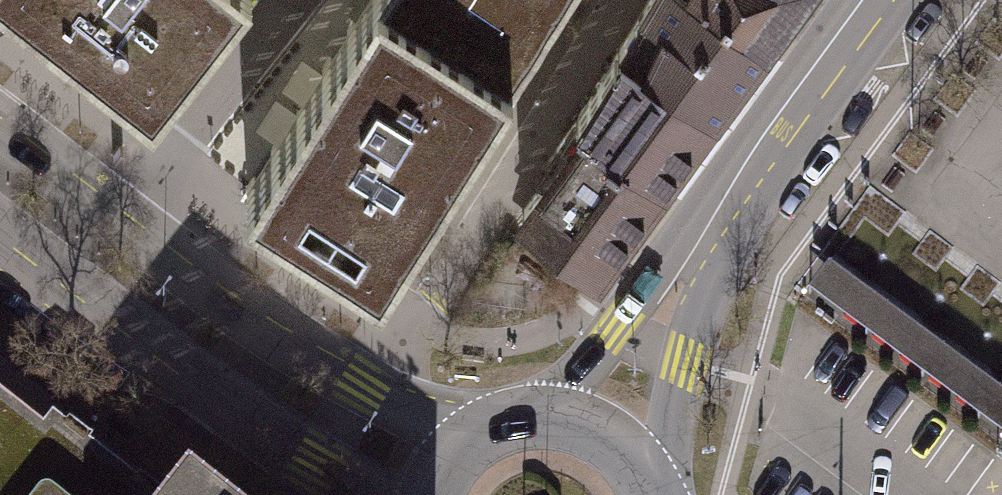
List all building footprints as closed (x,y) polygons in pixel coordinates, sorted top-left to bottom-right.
[(147,106),(231,0),(11,0),(147,106)] [(356,4),(238,184),(370,271),(488,91),(547,0),(359,0),(356,4)] [(516,225),(582,271),(794,0),(654,0),(516,225)] [(808,287),(1001,430),(1001,390),(827,261),(808,287)] [(178,471),(157,494),(0,374),(0,494),(210,494),(178,471)]
